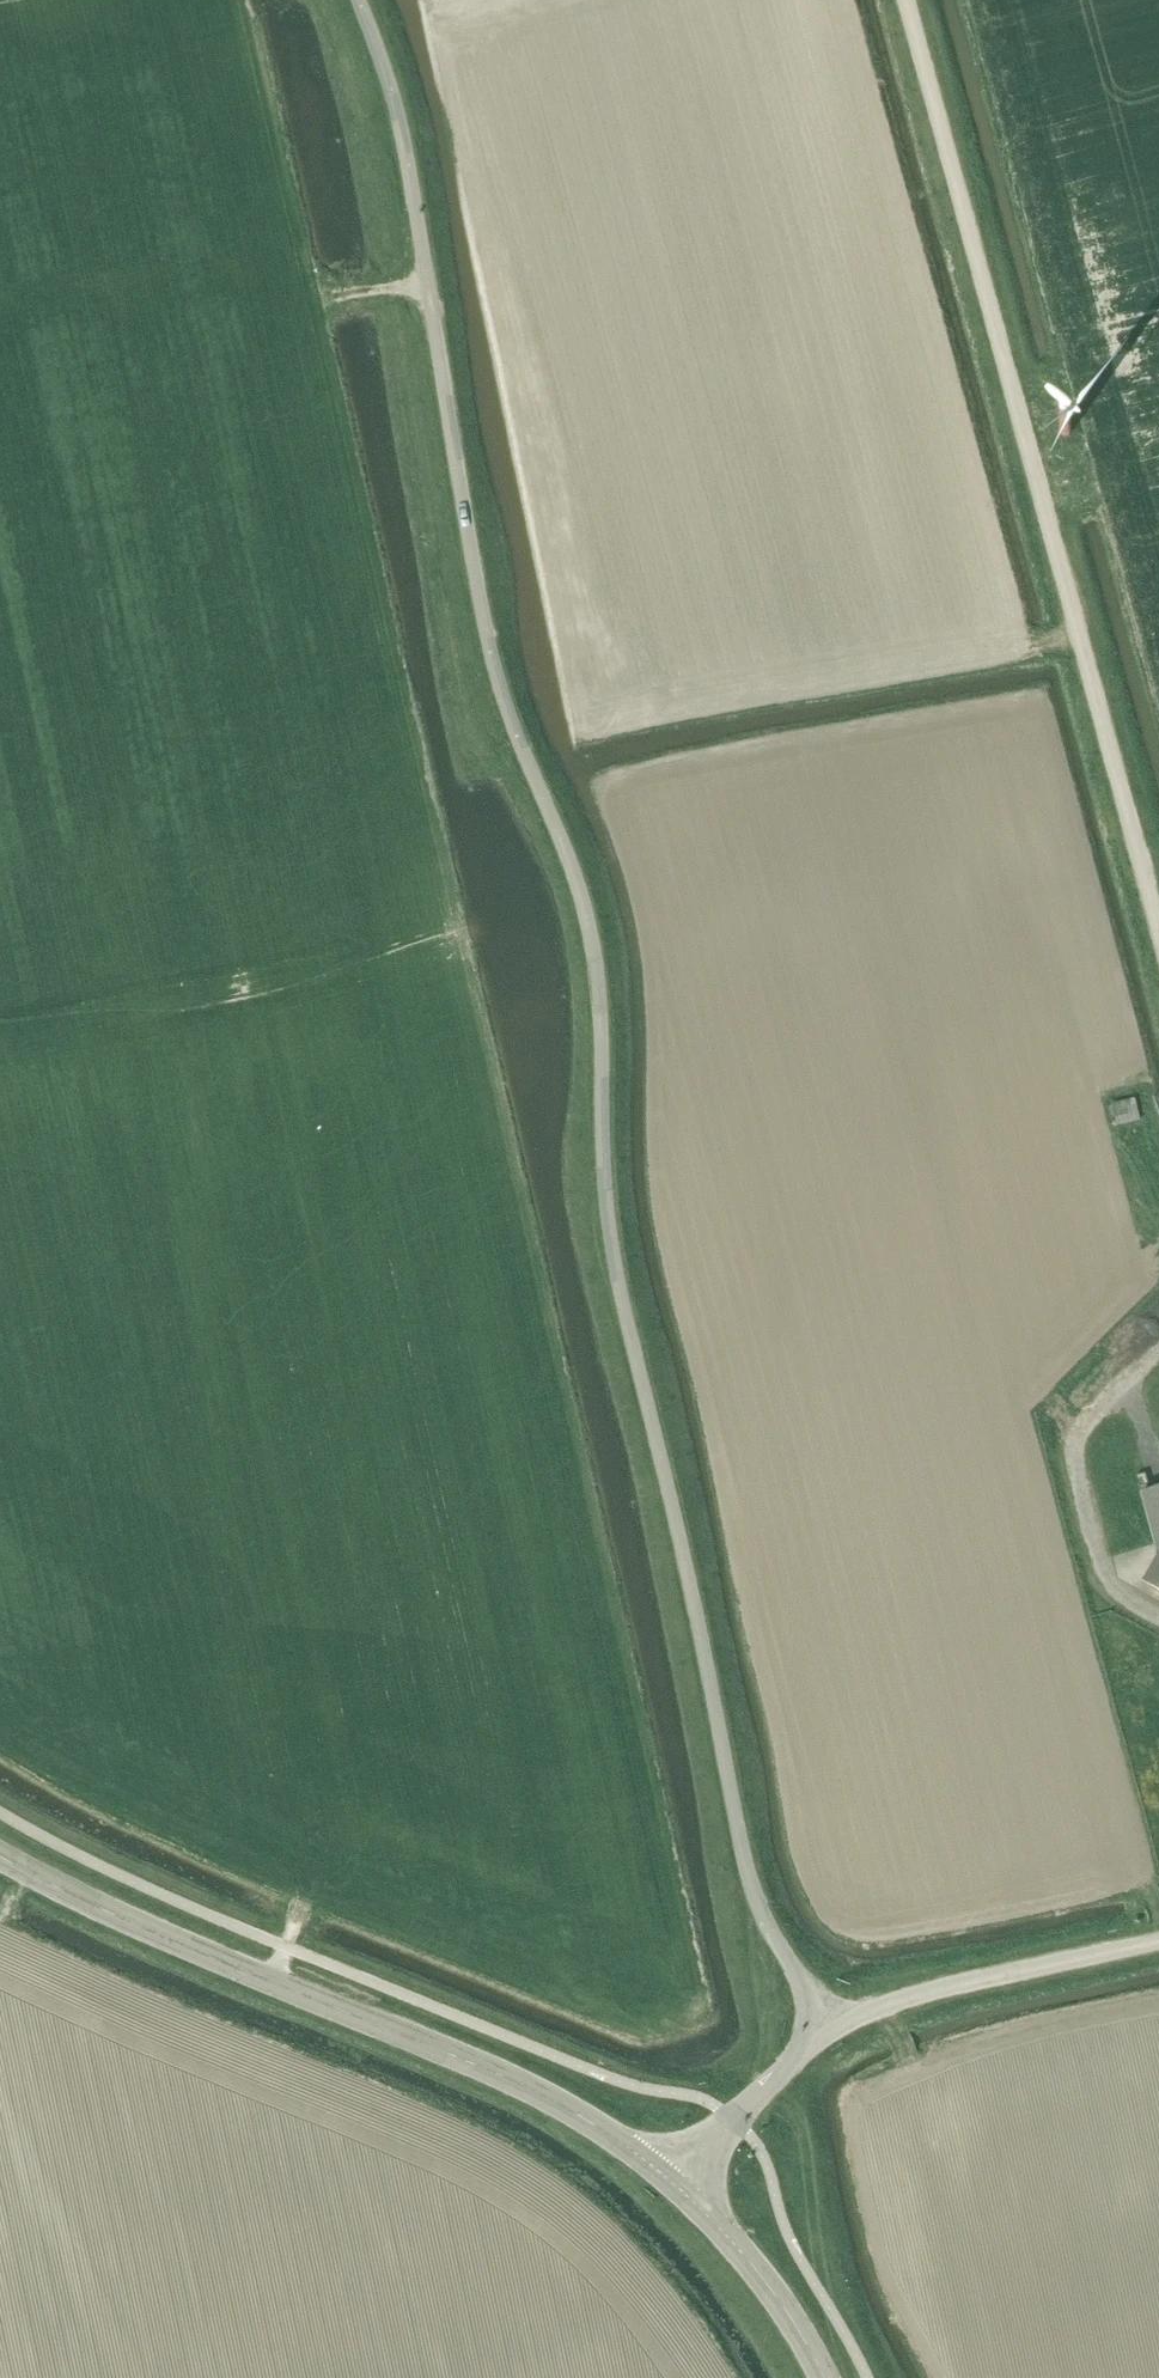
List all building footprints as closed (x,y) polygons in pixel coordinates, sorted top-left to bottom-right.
[(1135,1100),(1111,1104),(1115,1126),(1139,1122),(1135,1100)] [(1137,1476),(1140,1487),(1149,1485),(1147,1473),(1137,1476)] [(1142,1493),(1148,1517),(1155,1543),(1158,1545),(1158,1489),(1142,1493)] [(1143,1582),(1158,1591),(1158,1554),(1143,1582)]
